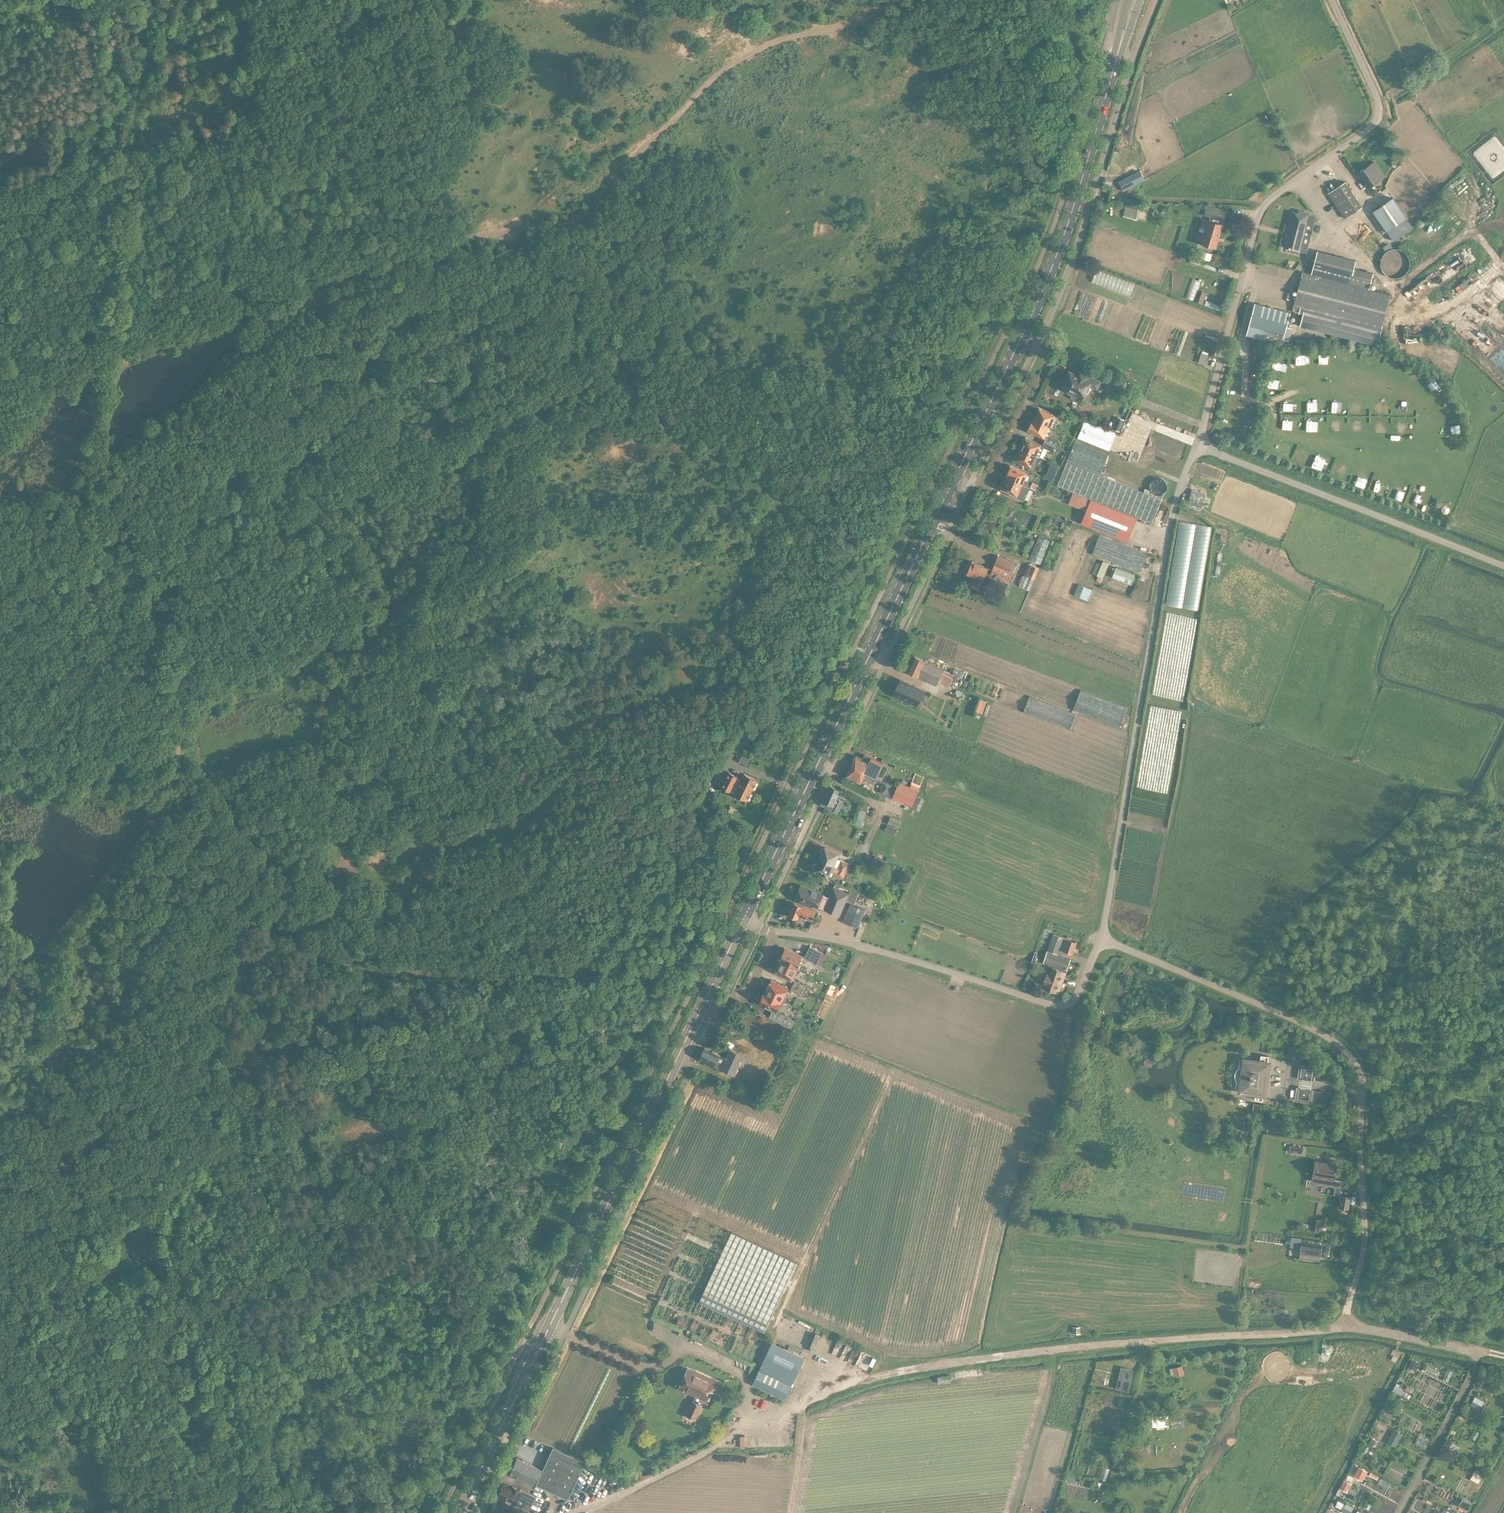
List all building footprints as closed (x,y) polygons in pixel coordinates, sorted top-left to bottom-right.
[(1397,148),(1392,142),(1388,145),(1393,151),(1397,148)] [(1357,174),(1367,189),(1384,177),(1374,162),(1357,174)] [(1138,171),(1118,182),(1123,192),(1126,190),(1144,181),(1139,172),(1138,171)] [(1328,194),(1327,194),(1344,219),(1362,207),(1345,182),(1341,185),(1328,194)] [(1406,218),(1392,198),(1372,212),(1385,232),(1406,218)] [(1136,220),(1139,204),(1129,202),(1128,210),(1125,209),(1123,217),(1136,220)] [(1221,221),(1223,221),(1226,211),(1206,205),(1206,206),(1203,215),(1210,217),(1209,221),(1220,224),(1221,221)] [(1201,244),(1215,249),(1222,225),(1220,224),(1209,221),(1208,221),(1207,220),(1203,219),(1199,232),(1204,234),(1201,244)] [(1284,247),(1306,253),(1310,237),(1302,235),(1304,229),(1312,231),(1313,225),(1293,219),(1291,225),(1290,225),(1284,247)] [(1389,244),(1382,248),(1386,253),(1392,248),(1389,244)] [(1408,264),(1408,263),(1408,261),(1408,259),(1407,256),(1405,254),(1403,252),(1401,251),(1398,250),(1396,250),(1393,250),(1390,251),(1388,252),(1386,253),(1384,255),(1383,258),(1382,261),(1382,263),(1382,266),(1383,268),(1384,270),(1385,272),(1387,274),(1389,275),(1393,276),(1395,277),(1397,276),(1400,276),(1401,275),(1404,273),(1406,271),(1407,269),(1408,266),(1408,264)] [(1310,275),(1302,272),(1292,311),(1302,314),(1299,326),(1377,346),(1380,334),(1390,295),(1369,289),(1373,274),(1353,269),(1355,261),(1316,251),(1310,275)] [(1192,280),(1187,297),(1195,300),(1200,282),(1192,280)] [(1282,345),(1283,339),(1289,341),(1293,328),(1286,326),(1290,313),(1254,303),(1246,335),(1282,345)] [(1204,364),(1208,354),(1203,351),(1198,361),(1204,364)] [(1305,363),(1306,354),(1296,354),(1296,363),(1305,363)] [(1366,359),(1366,368),(1375,368),(1375,360),(1366,359)] [(1072,395),(1071,399),(1081,403),(1083,399),(1082,398),(1083,398),(1084,398),(1090,387),(1097,390),(1101,382),(1091,377),(1089,376),(1078,371),(1076,375),(1069,371),(1065,381),(1063,380),(1059,381),(1057,385),(1058,389),(1072,395)] [(1411,371),(1407,378),(1411,381),(1415,374),(1411,371)] [(1318,412),(1318,402),(1308,402),(1307,411),(1318,412)] [(1056,416),(1055,416),(1039,408),(1033,419),(1052,428),(1057,419),(1055,418),(1056,416)] [(1055,418),(1057,419),(1060,420),(1066,423),(1069,416),(1058,411),(1056,416),(1055,418)] [(1117,417),(1112,429),(1120,432),(1125,420),(1117,417)] [(1031,420),(1027,430),(1045,438),(1046,438),(1044,441),(1058,447),(1060,442),(1057,441),(1057,440),(1048,436),(1052,428),(1033,419),(1033,421),(1031,420)] [(1282,429),(1293,430),(1293,420),(1283,420),(1282,429)] [(1115,434),(1083,421),(1076,436),(1109,450),(1115,434)] [(1361,421),(1351,422),(1351,431),(1361,430),(1361,421)] [(1041,445),(1025,437),(1019,448),(1039,457),(1043,448),(1052,452),(1055,447),(1057,448),(1058,447),(1044,441),(1041,446),(1040,446),(1041,445)] [(1107,455),(1074,441),(1067,460),(1100,473),(1107,455)] [(1019,448),(1014,459),(1031,467),(1031,466),(1034,468),(1039,457),(1019,448)] [(1305,461),(1308,453),(1302,451),(1300,459),(1305,461)] [(1346,475),(1348,464),(1339,462),(1336,473),(1346,475)] [(1055,474),(1058,467),(1053,464),(1050,463),(1044,477),(1052,481),(1055,474)] [(1058,487),(1090,500),(1136,519),(1137,518),(1151,524),(1161,500),(1067,463),(1058,487)] [(1009,465),(1004,475),(1006,476),(1006,477),(1022,485),(1027,474),(1009,465)] [(1029,488),(1022,485),(1006,477),(1003,483),(1002,482),(1000,487),(1001,488),(1001,489),(1010,493),(1008,495),(1009,495),(1015,497),(1016,495),(1024,499),(1029,488)] [(1389,496),(1398,499),(1401,489),(1392,486),(1389,496)] [(1067,492),(1058,489),(1055,496),(1064,499),(1067,492)] [(1200,508),(1204,494),(1192,491),(1188,504),(1200,508)] [(1066,518),(1072,503),(1048,493),(1042,508),(1066,518)] [(1127,541),(1136,519),(1090,500),(1081,523),(1127,541)] [(1062,528),(1064,523),(1049,517),(1048,522),(1062,528)] [(971,533),(979,536),(981,531),(973,528),(971,533)] [(1146,554),(1099,536),(1091,555),(1138,573),(1146,554)] [(1038,537),(1029,560),(1039,564),(1049,541),(1038,537)] [(971,576),(967,587),(978,591),(982,580),(987,582),(989,576),(1005,582),(1012,564),(1016,566),(1017,563),(998,556),(997,558),(995,565),(994,564),(991,570),(987,568),(971,562),(966,574),(971,576)] [(1102,560),(1097,576),(1104,578),(1109,563),(1102,560)] [(1037,567),(1028,564),(1019,586),(1029,590),(1037,567)] [(1111,578),(1131,585),(1135,575),(1115,567),(1111,578)] [(1085,600),(1090,589),(1078,585),(1073,596),(1085,600)] [(936,686),(943,670),(913,656),(906,672),(936,686)] [(900,680),(893,695),(916,706),(923,691),(900,680)] [(1119,728),(1126,709),(1080,691),(1073,710),(1119,728)] [(1069,730),(1075,714),(1029,697),(1024,713),(1069,730)] [(980,700),(976,711),(982,713),(986,701),(980,700)] [(742,755),(740,761),(748,764),(750,758),(742,755)] [(855,757),(851,766),(871,776),(871,777),(875,779),(875,778),(882,763),(865,755),(863,760),(856,757),(855,758),(855,757)] [(851,767),(846,777),(860,783),(862,779),(873,784),(875,779),(871,777),(851,767)] [(730,792),(737,777),(728,773),(721,788),(730,792)] [(733,794),(747,801),(757,781),(743,774),(733,794)] [(879,793),(887,796),(891,785),(883,782),(879,793)] [(911,806),(910,807),(919,810),(924,800),(915,796),(917,791),(899,783),(897,787),(891,784),(891,785),(887,796),(911,806)] [(824,796),(822,798),(823,799),(822,801),(822,800),(820,805),(826,808),(837,813),(839,809),(843,811),(846,806),(846,805),(841,803),(842,801),(836,798),(838,794),(839,790),(829,786),(825,795),(824,796)] [(858,818),(864,820),(869,806),(863,804),(858,818)] [(899,829),(901,822),(890,817),(887,824),(899,829)] [(886,825),(884,831),(894,835),(896,830),(886,825)] [(824,848),(821,849),(820,852),(821,854),(819,858),(846,872),(850,864),(840,860),(840,861),(837,859),(839,855),(838,854),(824,848)] [(882,868),(885,862),(874,857),(871,863),(882,868)] [(846,872),(819,858),(817,863),(814,864),(813,867),(814,870),(813,871),(827,877),(828,877),(830,873),(841,878),(842,878),(843,878),(846,872)] [(824,909),(824,910),(839,916),(845,900),(854,904),(858,896),(849,892),(848,894),(833,887),(829,898),(800,886),(795,900),(811,907),(812,905),(824,909)] [(808,918),(812,920),(816,912),(802,906),(793,903),(788,916),(797,920),(798,916),(808,920),(808,918)] [(850,904),(843,922),(858,928),(862,916),(865,910),(850,904)] [(1042,963),(1066,972),(1070,959),(1057,955),(1060,948),(1063,949),(1062,951),(1072,954),(1076,943),(1053,935),(1047,952),(1046,952),(1042,963)] [(822,953),(809,947),(804,958),(816,964),(820,957),(822,953)] [(780,961),(799,970),(801,965),(799,964),(802,957),(785,949),(780,958),(782,959),(780,961)] [(797,975),(799,970),(780,961),(778,966),(777,966),(775,970),(776,971),(775,973),(792,981),(792,980),(791,980),(792,980),(795,974),(797,975)] [(1045,986),(1044,990),(1058,995),(1066,973),(1052,967),(1049,974),(1047,974),(1042,985),(1045,986)] [(768,983),(766,987),(767,988),(765,993),(784,1002),(786,996),(785,996),(788,989),(771,981),(770,983),(768,983)] [(794,981),(792,986),(804,992),(806,987),(794,981)] [(831,1003),(838,988),(830,985),(824,1000),(831,1003)] [(802,997),(804,992),(792,986),(789,991),(802,997)] [(763,995),(759,1003),(758,1004),(777,1013),(777,1012),(776,1011),(779,1006),(781,1007),(784,1002),(765,993),(764,995),(763,995)] [(824,1018),(831,1003),(824,1000),(817,1014),(824,1018)] [(790,1026),(793,1019),(781,1014),(778,1021),(790,1026)] [(700,1055),(701,1055),(699,1060),(734,1076),(744,1056),(729,1049),(725,1058),(712,1052),(711,1053),(704,1049),(703,1051),(702,1051),(700,1055)] [(1235,1071),(1234,1073),(1234,1077),(1234,1080),(1236,1082),(1236,1083),(1238,1084),(1237,1093),(1254,1096),(1254,1101),(1262,1102),(1263,1097),(1266,1098),(1270,1061),(1267,1061),(1268,1056),(1260,1055),(1259,1060),(1242,1057),(1240,1067),(1238,1067),(1238,1068),(1235,1071)] [(1314,1082),(1315,1067),(1299,1065),(1297,1079),(1314,1082)] [(1310,1104),(1312,1089),(1296,1087),(1294,1101),(1310,1104)] [(1302,1154),(1303,1148),(1290,1146),(1289,1153),(1302,1154)] [(1340,1189),(1340,1188),(1342,1188),(1350,1190),(1351,1190),(1352,1183),(1341,1181),(1341,1180),(1335,1179),(1337,1165),(1314,1161),(1311,1177),(1324,1179),(1323,1186),(1340,1189)] [(1338,1207),(1338,1208),(1348,1210),(1351,1197),(1349,1196),(1350,1190),(1342,1188),(1341,1195),(1340,1195),(1338,1207)] [(715,1267),(698,1302),(702,1304),(764,1332),(765,1330),(780,1297),(796,1262),(731,1232),(715,1267)] [(1301,1243),(1299,1255),(1319,1257),(1321,1245),(1301,1243)] [(1343,1263),(1349,1260),(1346,1255),(1340,1258),(1343,1263)] [(771,1344),(752,1385),(784,1400),(803,1360),(804,1358),(803,1358),(787,1350),(781,1347),(771,1343),(771,1344)] [(1410,1360),(1407,1367),(1414,1370),(1418,1362),(1410,1360)] [(1183,1365),(1173,1367),(1174,1375),(1185,1373),(1183,1365)] [(696,1397),(693,1402),(701,1406),(703,1400),(704,1400),(709,1389),(717,1393),(721,1384),(696,1372),(695,1373),(687,1369),(678,1389),(696,1397)] [(1133,1371),(1123,1369),(1118,1388),(1128,1391),(1133,1371)] [(949,1376),(937,1378),(938,1385),(950,1383),(949,1376)] [(1475,1397),(1470,1406),(1479,1410),(1483,1402),(1475,1397)] [(702,1406),(701,1406),(693,1402),(692,1402),(686,1416),(695,1420),(702,1406)] [(1393,1413),(1385,1409),(1381,1417),(1389,1421),(1393,1413)] [(791,1442),(794,1416),(790,1415),(787,1437),(786,1437),(785,1442),(791,1442)] [(1387,1441),(1396,1445),(1402,1434),(1394,1430),(1387,1441)] [(1420,1433),(1415,1443),(1425,1449),(1430,1438),(1420,1433)] [(1371,1438),(1368,1443),(1375,1447),(1378,1441),(1371,1438)] [(552,1447),(541,1470),(535,1485),(567,1499),(584,1462),(552,1447)] [(535,1485),(541,1470),(516,1458),(509,1473),(535,1485)] [(1356,1463),(1352,1470),(1360,1474),(1363,1467),(1356,1463)] [(1474,1472),(1470,1479),(1478,1483),(1481,1476),(1474,1472)] [(497,1490),(496,1493),(496,1495),(496,1496),(513,1504),(520,1507),(528,1511),(534,1497),(527,1493),(511,1486),(510,1488),(501,1484),(499,1489),(497,1490)] [(1465,1503),(1457,1498),(1454,1504),(1463,1509),(1465,1503)]
